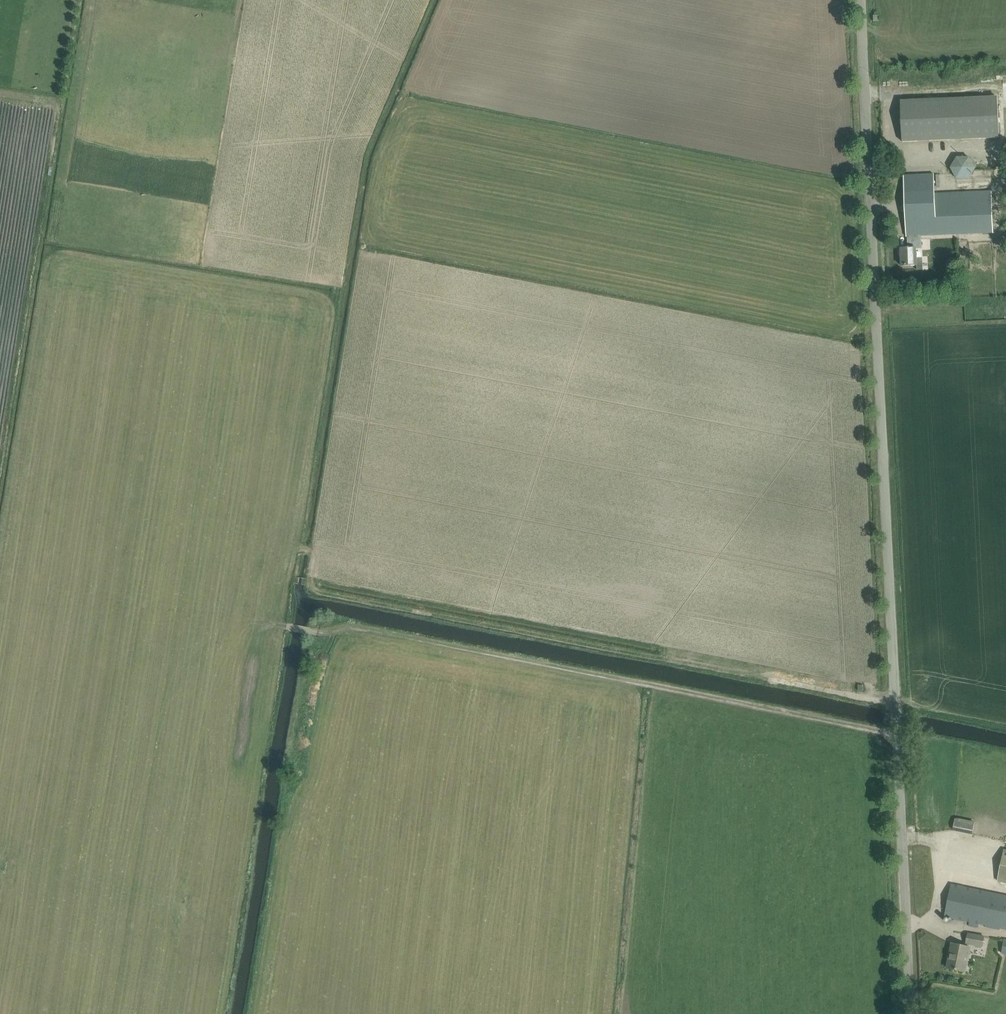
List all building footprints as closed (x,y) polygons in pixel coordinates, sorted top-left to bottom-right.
[(901,101),(902,141),(999,137),(998,97),(901,101)] [(958,156),(951,167),(957,179),(970,179),(977,168),(970,157),(958,156)] [(934,174),(914,175),(904,175),(906,236),(908,236),(908,248),(901,248),(902,266),(916,265),(916,248),(922,248),(921,237),(993,234),(991,191),(935,193),(934,174)] [(973,831),(975,823),(955,818),(953,827),(973,831)] [(997,881),(1005,883),(1005,850),(1004,849),(997,881)] [(980,924),(1005,930),(1005,896),(951,884),(944,917),(950,918),(949,919),(951,919),(951,918),(970,922),(980,924)] [(966,944),(982,947),(984,936),(968,933),(966,944)] [(947,968),(957,970),(965,972),(970,947),(952,944),(947,968)]
